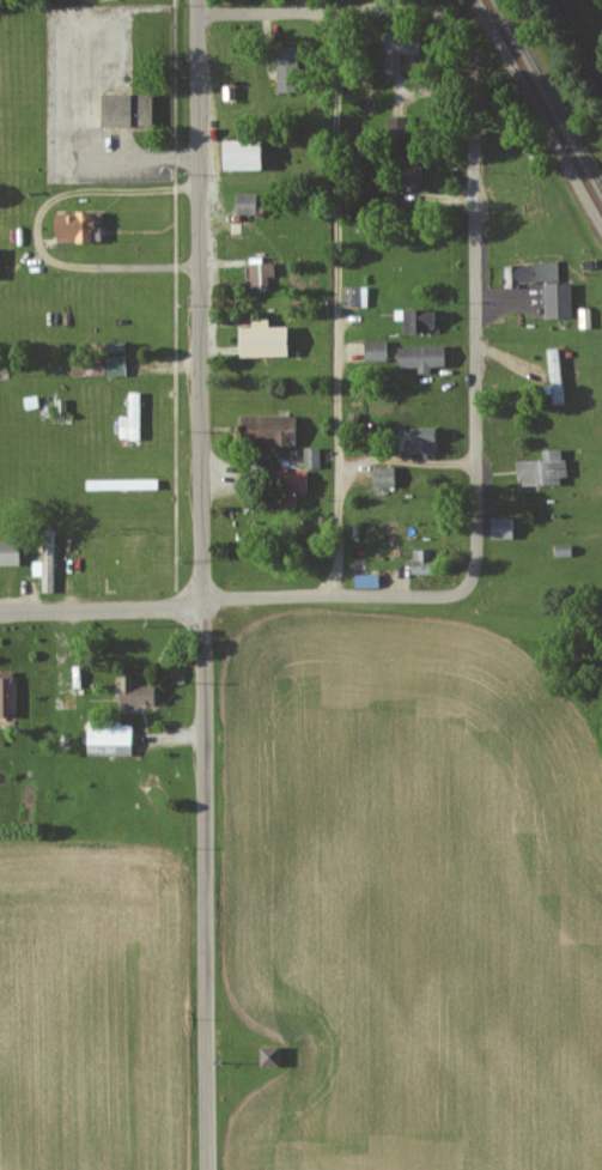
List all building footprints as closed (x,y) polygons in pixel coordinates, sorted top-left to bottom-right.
[(401,53),(418,53),(418,35),(383,36),(384,74),(401,74),(401,53)] [(98,126),(150,126),(151,94),(99,94),(98,126)] [(221,170),(260,170),(259,141),(220,141),(221,170)] [(422,189),(421,162),(400,162),(400,190),(422,189)] [(234,213),(255,213),(256,192),(235,191),(234,213)] [(52,241),(90,242),(91,213),(53,212),(52,241)] [(249,288),(268,288),(268,276),(274,276),(274,262),(248,263),(249,288)] [(558,282),(558,262),(510,263),(511,283),(558,282)] [(571,317),(570,283),(543,283),(544,317),(571,317)] [(366,287),(341,287),(342,307),(367,307),(366,287)] [(580,328),(592,328),(591,308),(579,308),(580,328)] [(404,309),(403,333),(424,333),(424,328),(433,328),(433,310),(404,309)] [(237,357),(285,356),(285,327),(267,327),(267,319),(250,319),(250,327),(237,328),(237,357)] [(385,361),(384,341),(363,341),(363,361),(385,361)] [(416,373),(430,373),(429,366),(444,366),(443,345),(397,347),(397,368),(416,368),(416,373)] [(546,349),(552,404),(565,402),(559,347),(546,349)] [(105,376),(124,376),(124,356),(104,356),(105,376)] [(71,375),(104,375),(104,365),(71,365),(71,375)] [(118,416),(118,439),(140,439),(141,392),(128,392),(127,416),(118,416)] [(294,416),(237,415),(236,432),(240,432),(240,442),(293,444),(294,416)] [(404,453),(435,453),(434,428),(408,428),(409,439),(403,439),(404,453)] [(304,467),(319,467),(319,447),(304,448),(304,467)] [(519,462),(545,461),(545,450),(563,449),(563,460),(567,460),(567,477),(561,477),(563,485),(521,486),(519,462)] [(393,466),(371,467),(372,488),(393,487),(393,466)] [(271,470),(271,506),(295,507),(295,493),(305,494),(306,471),(271,470)] [(493,519),(515,519),(515,539),(493,539),(493,519)] [(55,530),(42,530),(41,591),(54,591),(55,530)] [(18,564),(18,539),(0,539),(0,564),(18,564)] [(557,545),(572,545),(573,557),(557,557),(557,545)] [(411,573),(432,575),(433,550),(412,549),(411,573)] [(378,586),(377,573),(354,574),(354,587),(378,586)] [(15,715),(16,671),(0,670),(0,715),(15,715)] [(132,684),(133,672),(121,671),(120,704),(152,706),(153,685),(132,684)] [(131,755),(132,723),(86,722),(85,753),(131,755)] [(281,1065),(281,1046),(258,1046),(259,1065),(281,1065)]
